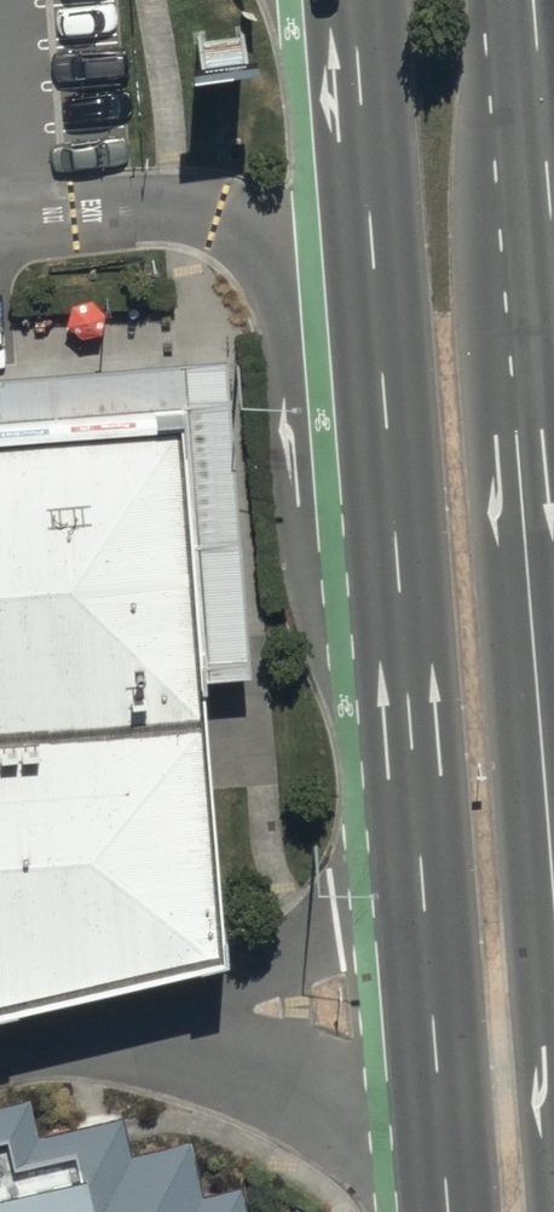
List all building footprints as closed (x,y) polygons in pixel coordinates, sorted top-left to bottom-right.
[(225,943),(208,687),(185,390),(42,399),(0,403),(0,1001),(225,943)] [(245,1179),(209,1187),(197,1133),(138,1146),(130,1108),(44,1127),(35,1091),(0,1099),(0,1211),(253,1211),(245,1179)]
